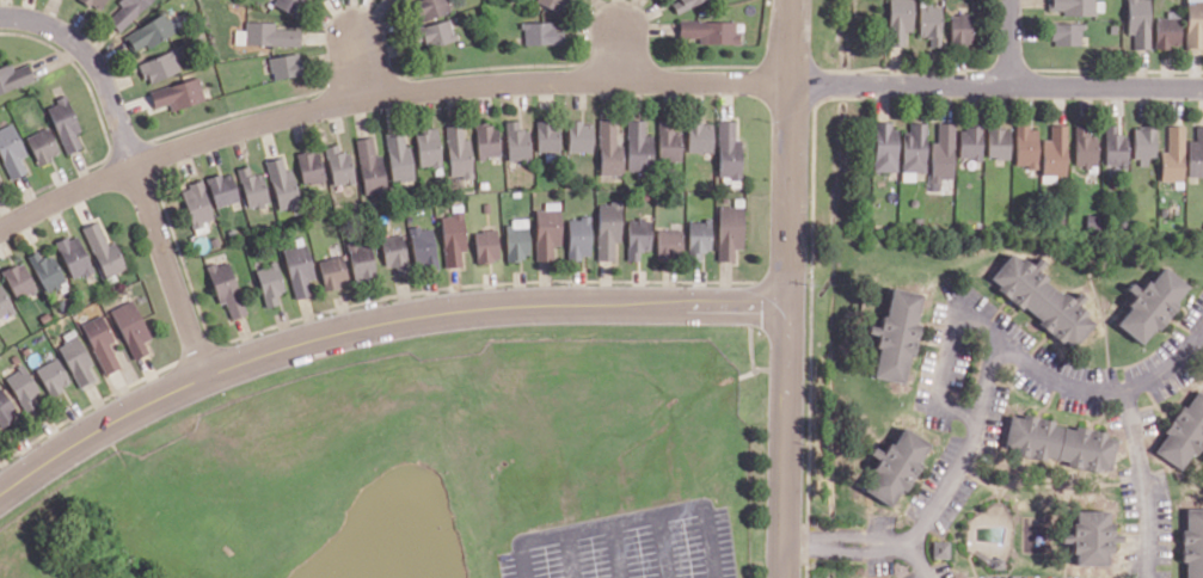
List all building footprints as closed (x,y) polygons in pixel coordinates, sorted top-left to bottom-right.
[(105,0),(81,0),(99,11),(105,0)] [(116,3),(119,6),(106,20),(119,32),(149,0),(119,0),(116,3)] [(296,17),(305,0),(274,0),(271,5),(296,17)] [(447,0),(413,0),(420,21),(451,12),(447,0)] [(534,4),(565,13),(569,0),(535,0),(534,4)] [(676,12),(706,0),(679,0),(672,3),(676,12)] [(903,31),(911,31),(912,0),(887,0),(886,46),(903,46),(903,31)] [(1096,16),(1097,0),(1048,0),(1047,10),(1063,10),(1062,15),(1096,16)] [(1131,49),(1151,49),(1151,0),(1130,0),(1131,49)] [(1188,49),(1202,49),(1202,0),(1189,0),(1188,49)] [(917,37),(928,37),(927,46),(939,47),(940,5),(918,4),(917,37)] [(123,33),(133,53),(174,32),(164,12),(123,33)] [(949,13),(949,44),(972,44),(972,14),(949,13)] [(299,45),(299,28),(274,28),(274,18),(244,18),(244,45),(299,45)] [(736,44),(737,19),(679,18),(679,37),(698,38),(698,43),(736,44)] [(1182,18),(1157,18),(1157,48),(1181,48),(1182,18)] [(420,24),(424,47),(455,41),(451,19),(420,24)] [(565,44),(564,19),(523,21),(524,45),(565,44)] [(1083,45),(1083,19),(1052,19),(1051,44),(1083,45)] [(138,61),(146,83),(180,71),(175,59),(181,57),(177,46),(138,61)] [(269,53),(271,78),(300,76),(299,51),(269,53)] [(10,70),(8,64),(0,67),(0,93),(34,80),(27,63),(10,70)] [(148,90),(154,108),(168,103),(171,111),(205,100),(196,74),(148,90)] [(65,154),(81,147),(76,133),(80,132),(66,96),(45,105),(65,154)] [(599,174),(622,175),(624,117),(600,116),(599,174)] [(538,152),(559,152),(558,117),(537,118),(538,152)] [(531,159),(530,129),(519,129),(519,118),(506,118),(508,159),(531,159)] [(652,134),(644,134),(644,119),(627,120),(628,172),(653,171),(652,134)] [(716,178),(739,178),(740,137),(735,137),(735,119),(718,119),(716,178)] [(593,121),(569,120),(568,151),(593,152),(593,121)] [(680,160),(681,131),(670,130),(671,120),(659,120),(658,160),(680,160)] [(688,152),(702,152),(702,159),(712,159),(712,122),(688,121),(688,152)] [(894,171),(895,121),(873,121),(872,171),(894,171)] [(450,177),(473,177),(472,138),(464,138),(463,122),(448,122),(450,177)] [(913,180),(913,172),(925,172),(924,122),(909,122),(909,132),(900,132),(901,181),(913,180)] [(930,141),(929,190),(939,190),(940,178),(952,179),(953,122),(936,122),(936,141),(930,141)] [(1041,175),(1066,175),(1067,122),(1050,122),(1049,138),(1042,138),(1041,175)] [(1075,166),(1097,166),(1096,129),(1090,129),(1090,122),(1074,122),(1075,166)] [(26,172),(20,157),(26,156),(12,123),(0,128),(0,158),(9,179),(26,172)] [(478,157),(500,156),(499,123),(477,124),(478,157)] [(1196,123),(1196,140),(1190,140),(1189,176),(1202,177),(1202,123),(1196,123)] [(1119,133),(1119,124),(1105,124),(1105,165),(1127,166),(1127,133),(1119,133)] [(1186,181),(1184,124),(1166,124),(1166,149),(1161,150),(1162,181),(1186,181)] [(1037,125),(1014,125),(1015,167),(1038,167),(1037,125)] [(24,137),(37,165),(61,154),(47,126),(24,137)] [(981,126),(958,126),(957,158),(980,159),(981,126)] [(986,159),(1008,159),(1008,127),(986,127),(986,159)] [(1135,166),(1149,166),(1149,156),(1156,157),(1157,128),(1135,127),(1135,166)] [(420,167),(442,165),(438,129),(417,131),(420,167)] [(413,180),(409,133),(388,135),(391,181),(413,180)] [(382,153),(376,154),(373,135),(357,137),(365,194),(387,191),(382,153)] [(356,181),(349,149),(340,151),(338,143),(325,145),(334,186),(356,181)] [(304,185),(326,179),(318,146),(296,151),(304,185)] [(292,169),(286,170),(282,154),(266,159),(279,210),(301,204),(292,169)] [(238,168),(249,210),(271,204),(262,172),(252,175),(249,165),(238,168)] [(215,207),(239,201),(233,172),(209,177),(215,207)] [(204,221),(213,220),(205,181),(183,185),(193,232),(206,230),(204,221)] [(537,260),(553,260),(553,245),(561,245),(560,201),(545,201),(545,209),(536,210),(537,260)] [(717,261),(733,261),(733,249),(742,249),(742,206),(717,205),(717,261)] [(597,260),(614,260),(614,242),(620,242),(621,206),(598,206),(597,260)] [(444,267),(463,266),(463,251),(466,251),(464,214),(442,215),(444,267)] [(1086,214),(1086,226),(1098,226),(1098,214),(1086,214)] [(590,258),(591,217),(568,217),(568,257),(590,258)] [(530,259),(528,218),(507,218),(508,260),(530,259)] [(650,218),(627,218),(627,260),(639,260),(639,250),(650,250),(650,218)] [(116,241),(107,245),(99,220),(84,226),(103,278),(126,269),(116,241)] [(688,252),(710,252),(710,220),(688,220),(688,252)] [(434,227),(421,228),(421,224),(411,225),(415,272),(438,269),(434,227)] [(680,229),(656,228),(656,261),(679,261),(680,229)] [(475,230),(477,262),(499,261),(497,229),(475,230)] [(56,242),(74,280),(94,270),(76,232),(56,242)] [(398,274),(410,272),(403,233),(381,238),(387,267),(396,266),(398,274)] [(353,277),(376,275),(373,243),(350,245),(353,277)] [(316,278),(307,244),(284,250),(296,300),(313,296),(309,280),(316,278)] [(46,294),(67,285),(54,253),(44,258),(40,250),(29,254),(46,294)] [(1094,321),(1079,306),(1073,299),(1065,292),(1054,286),(1038,270),(1031,265),(1028,261),(1010,252),(1002,261),(999,266),(988,278),(1014,304),(1027,310),(1054,338),(1072,347),(1089,330),(1094,321)] [(319,259),(326,290),(350,285),(343,254),(319,259)] [(220,305),(226,303),(231,319),(247,314),(230,259),(208,266),(220,305)] [(15,298),(36,289),(23,261),(2,270),(15,298)] [(277,294),(284,292),(279,264),(258,267),(266,307),(279,304),(277,294)] [(1118,321),(1142,343),(1156,326),(1159,328),(1179,303),(1174,300),(1187,285),(1165,266),(1150,282),(1148,279),(1140,289),(1131,282),(1127,287),(1136,295),(1129,303),(1133,306),(1118,321)] [(2,283),(0,284),(0,318),(14,311),(2,283)] [(873,374),(903,381),(910,352),(914,353),(921,322),(916,321),(923,294),(892,287),(885,315),(883,315),(879,327),(869,325),(867,332),(879,334),(877,344),(880,345),(873,374)] [(111,309),(133,359),(150,352),(145,341),(151,339),(134,299),(111,309)] [(41,315),(43,320),(51,316),(48,310),(41,315)] [(104,374),(121,367),(110,342),(114,341),(103,314),(82,323),(104,374)] [(58,345),(78,388),(96,380),(90,366),(92,365),(78,335),(58,345)] [(71,384),(57,357),(35,368),(50,396),(71,384)] [(5,374),(23,412),(42,403),(25,365),(5,374)] [(0,427),(19,414),(1,386),(0,386),(0,426),(0,427)] [(1181,466),(1193,449),(1196,450),(1202,441),(1202,394),(1197,389),(1185,407),(1181,404),(1164,430),(1166,432),(1155,448),(1181,466)] [(1012,413),(1005,445),(1015,448),(1015,451),(1045,459),(1047,454),(1068,459),(1067,462),(1097,469),(1098,465),(1109,467),(1116,437),(1104,435),(1104,431),(1076,425),(1075,429),(1054,424),(1054,420),(1026,413),(1025,417),(1012,413)] [(866,487),(890,503),(901,486),(904,488),(922,463),(919,461),(929,443),(904,426),(892,444),(890,442),(883,451),(873,445),(869,451),(879,459),(873,468),(877,471),(866,487)] [(1187,508),(1187,530),(1184,530),(1184,559),(1187,559),(1187,577),(1202,577),(1202,508),(1187,508)] [(1076,510),(1076,522),(1072,522),(1072,533),(1061,533),(1061,541),(1073,541),(1073,551),(1076,551),(1076,561),(1107,562),(1107,549),(1112,549),(1112,540),(1123,540),(1123,534),(1111,534),(1111,522),(1107,522),(1107,510),(1076,510)] [(933,540),(933,555),(950,555),(950,540),(933,540)] [(994,558),(994,566),(1002,566),(1003,558),(994,558)]
